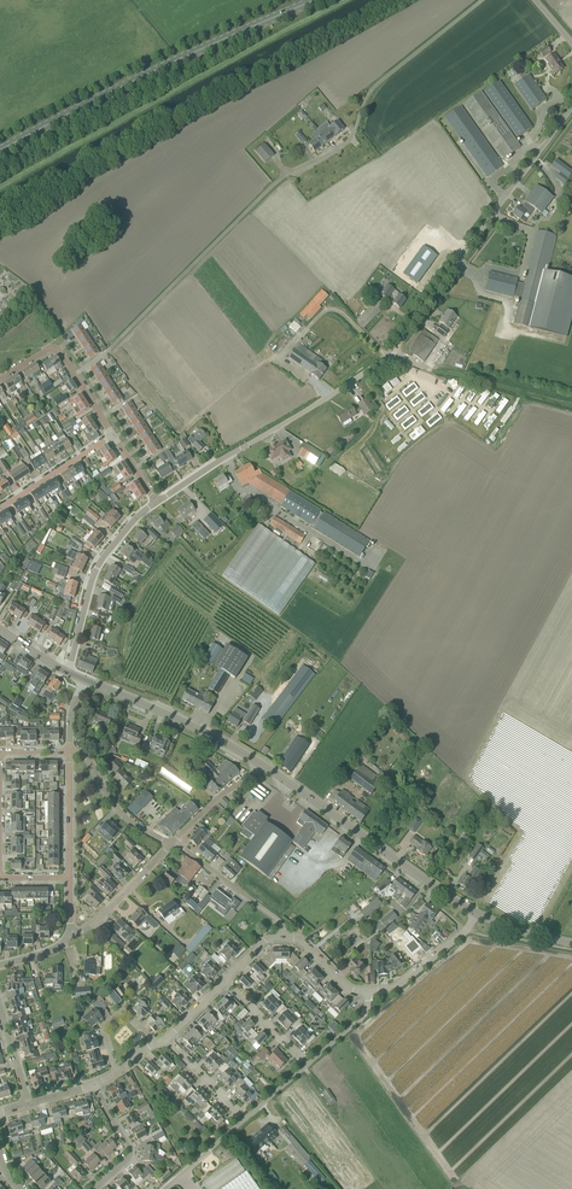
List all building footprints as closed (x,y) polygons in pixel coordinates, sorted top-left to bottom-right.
[(543,57),(551,52),(547,48),(540,53),(543,57)] [(550,67),(555,74),(563,69),(558,61),(559,61),(554,54),(546,60),(550,66),(550,67)] [(529,75),(514,85),(532,110),(546,100),(529,75)] [(485,92),(517,138),(532,127),(499,81),(485,92)] [(445,118),(487,177),(503,166),(500,162),(520,147),(481,92),(463,105),(501,157),(498,159),(461,106),(445,118)] [(302,120),(307,116),(301,110),(296,113),(302,120)] [(315,152),(327,143),(344,129),(338,121),(330,127),(327,123),(318,131),(321,135),(309,144),(315,152)] [(295,136),(302,144),(306,140),(299,132),(295,136)] [(273,146),(273,145),(277,142),(272,135),(268,139),(273,146)] [(265,163),(270,159),(274,156),(265,145),(256,152),(265,163)] [(556,179),(567,188),(571,182),(568,179),(571,173),(571,171),(561,163),(557,160),(551,167),(560,173),(556,179)] [(526,203),(521,209),(525,213),(529,216),(534,209),(541,214),(554,198),(537,185),(532,192),(535,194),(532,198),(529,196),(530,195),(529,195),(524,202),(526,203)] [(566,207),(566,206),(570,201),(568,200),(570,198),(564,194),(559,202),(566,207)] [(523,216),(525,213),(521,209),(518,207),(512,214),(520,220),(524,223),(527,219),(523,216)] [(514,324),(531,328),(538,304),(537,304),(545,271),(555,235),(538,231),(524,284),(517,282),(518,279),(490,272),(485,290),(513,298),(513,296),(520,298),(520,300),(521,300),(514,324)] [(436,256),(424,247),(404,275),(416,284),(436,256)] [(545,271),(537,304),(538,304),(531,328),(567,337),(571,317),(571,278),(545,271)] [(393,304),(399,309),(406,300),(398,294),(399,293),(387,285),(380,295),(387,300),(392,294),(397,298),(393,304)] [(329,299),(322,293),(312,304),(319,311),(329,299)] [(376,299),(356,321),(365,328),(384,306),(376,299)] [(459,319),(452,314),(448,310),(439,322),(443,325),(441,327),(441,326),(436,332),(444,338),(448,332),(446,330),(448,328),(451,330),(459,319)] [(301,328),(294,322),(289,327),(296,333),(301,328)] [(72,330),(78,340),(87,334),(81,325),(72,330)] [(423,362),(435,345),(438,341),(424,330),(420,335),(419,334),(408,350),(407,349),(404,353),(411,358),(413,355),(423,362)] [(87,334),(78,340),(84,349),(93,344),(87,334)] [(99,353),(93,344),(84,349),(91,359),(99,353)] [(310,374),(319,380),(326,369),(319,365),(322,360),(317,357),(313,362),(295,350),(289,359),(310,374)] [(56,356),(49,361),(54,368),(58,365),(60,369),(63,367),(56,356)] [(54,368),(49,361),(42,365),(49,376),(50,377),(57,372),(54,368)] [(33,375),(36,379),(41,376),(42,375),(36,364),(29,368),(33,375)] [(91,369),(97,378),(105,373),(100,364),(91,369)] [(29,368),(22,373),(29,383),(31,381),(29,377),(33,375),(29,368)] [(105,373),(97,378),(102,387),(111,381),(105,373)] [(17,375),(11,380),(17,390),(21,388),(24,386),(17,375)] [(394,388),(400,383),(395,377),(390,382),(394,388)] [(51,384),(54,388),(63,383),(60,378),(51,384)] [(412,379),(397,390),(404,399),(418,388),(412,379)] [(450,386),(454,382),(451,379),(438,391),(443,397),(453,388),(450,386)] [(17,390),(11,380),(4,384),(10,395),(17,390)] [(54,389),(49,380),(40,386),(46,395),(54,389)] [(77,389),(72,381),(60,388),(63,392),(67,389),(70,394),(77,389)] [(102,387),(108,396),(117,390),(111,381),(102,387)] [(464,382),(453,396),(459,401),(470,387),(464,382)] [(388,383),(382,388),(387,394),(392,389),(388,383)] [(35,386),(36,388),(42,397),(46,395),(40,386),(38,384),(35,386)] [(474,385),(463,399),(470,404),(481,390),(474,385)] [(485,388),(474,402),(480,407),(491,393),(485,388)] [(420,389),(406,401),(412,409),(426,398),(420,389)] [(114,405),(123,399),(117,390),(108,396),(114,405)] [(495,391),(484,405),(491,410),(502,396),(495,391)] [(396,392),(381,403),(388,412),(402,400),(396,392)] [(65,394),(61,396),(58,399),(56,396),(53,399),(57,406),(68,399),(65,394)] [(506,394),(495,409),(501,413),(512,399),(506,394)] [(78,407),(85,402),(81,395),(69,403),(71,406),(75,403),(77,407),(78,407)] [(451,398),(440,413),(447,417),(457,403),(451,398)] [(373,410),(370,405),(367,399),(358,405),(365,415),(373,410)] [(420,406),(414,411),(420,419),(434,408),(428,400),(420,406)] [(462,401),(451,416),(457,421),(468,406),(462,401)] [(76,414),(78,416),(90,408),(85,402),(78,407),(77,407),(73,410),(76,414)] [(131,402),(122,408),(128,417),(137,411),(131,402)] [(404,402),(389,413),(396,422),(410,410),(404,402)] [(472,404),(461,419),(468,424),(479,409),(472,404)] [(342,424),(344,428),(355,421),(352,418),(356,415),(351,406),(336,415),(342,424)] [(51,410),(56,417),(60,415),(57,411),(59,410),(57,407),(51,410)] [(483,407),(472,422),(478,427),(489,412),(483,407)] [(436,410),(422,421),(428,429),(442,418),(436,410)] [(137,411),(128,417),(134,427),(143,421),(137,411)] [(494,411),(483,425),(489,430),(500,415),(494,411)] [(385,412),(379,416),(388,427),(393,422),(385,412)] [(412,412),(397,424),(404,432),(418,421),(412,412)] [(37,420),(37,419),(34,415),(25,421),(28,426),(37,420)] [(94,424),(89,417),(77,425),(79,427),(83,425),(86,429),(94,424)] [(64,429),(70,425),(68,421),(61,425),(64,429)] [(143,421),(134,427),(140,436),(149,430),(143,421)] [(64,429),(68,436),(75,432),(73,428),(77,425),(75,422),(70,425),(64,429)] [(420,423),(405,434),(412,442),(426,431),(420,423)] [(94,424),(86,429),(88,432),(84,435),(89,443),(94,440),(90,435),(98,430),(94,424)] [(395,424),(384,432),(389,438),(399,430),(395,424)] [(9,437),(14,434),(12,431),(8,425),(3,429),(9,437)] [(149,430),(140,436),(146,446),(155,440),(149,430)] [(200,442),(206,436),(200,430),(194,436),(193,435),(188,440),(199,452),(204,447),(200,442)] [(19,436),(17,432),(10,437),(12,440),(19,436)] [(65,451),(72,447),(64,435),(57,440),(58,440),(65,451)] [(405,437),(395,446),(399,451),(410,443),(405,437)] [(59,455),(65,451),(58,440),(54,442),(51,438),(49,439),(59,455)] [(53,459),(59,455),(49,439),(46,441),(49,445),(45,448),(48,452),(53,459)] [(185,439),(178,444),(183,450),(190,446),(185,439)] [(155,440),(146,446),(153,455),(161,449),(155,440)] [(285,440),(280,443),(274,446),(271,447),(272,448),(266,451),(267,454),(266,455),(269,459),(270,459),(271,461),(280,457),(283,462),(291,457),(288,452),(291,450),(285,440)] [(322,455),(305,444),(298,455),(315,466),(322,455)] [(16,447),(24,459),(29,456),(24,448),(21,450),(18,445),(16,447)] [(104,457),(112,452),(108,445),(96,453),(97,456),(102,453),(104,457)] [(24,459),(16,447),(11,450),(20,462),(24,459)] [(187,451),(174,460),(180,468),(181,468),(184,466),(184,465),(184,464),(192,459),(187,451)] [(53,459),(48,452),(42,455),(47,463),(53,459)] [(104,467),(116,459),(112,452),(104,457),(107,461),(103,464),(104,467)] [(164,453),(158,456),(162,462),(168,458),(164,453)] [(41,467),(47,463),(42,455),(36,459),(41,467)] [(35,471),(41,467),(36,459),(32,462),(29,457),(27,459),(35,471)] [(0,467),(5,474),(9,471),(2,460),(0,461),(0,467)] [(292,464),(296,470),(303,466),(298,460),(292,464)] [(117,477),(129,469),(124,463),(113,470),(117,477)] [(23,464),(20,466),(9,473),(11,477),(15,484),(30,474),(26,467),(26,468),(23,464)] [(84,477),(87,476),(79,464),(73,468),(78,475),(82,473),(84,477)] [(167,464),(156,471),(161,479),(172,472),(167,464)] [(255,473),(250,464),(234,473),(242,487),(249,483),(262,475),(260,470),(255,473)] [(78,475),(73,468),(67,472),(77,488),(80,486),(74,478),(78,475)] [(109,468),(100,474),(102,478),(111,472),(109,468)] [(129,469),(117,477),(116,477),(119,481),(121,484),(133,476),(129,469)] [(96,470),(90,474),(93,478),(99,474),(96,470)] [(77,488),(67,472),(61,476),(68,487),(72,485),(74,490),(77,488)] [(262,475),(249,483),(282,504),(290,492),(263,475),(262,475)] [(232,482),(229,476),(225,479),(223,476),(213,482),(218,489),(227,483),(228,485),(232,482)] [(10,487),(6,480),(5,481),(3,477),(0,479),(0,488),(2,492),(10,487)] [(49,483),(54,491),(58,488),(61,492),(63,491),(56,479),(49,483)] [(131,490),(133,493),(141,489),(137,482),(125,490),(127,492),(131,490)] [(49,483),(43,487),(48,495),(54,491),(49,483)] [(121,488),(118,483),(109,489),(112,494),(115,492),(121,488)] [(43,487),(37,491),(42,499),(48,495),(43,487)] [(146,495),(141,489),(133,493),(137,501),(146,495)] [(42,499),(37,491),(31,495),(39,507),(41,505),(41,504),(44,502),(42,499)] [(70,497),(66,491),(61,494),(65,500),(70,497)] [(99,498),(102,501),(103,502),(108,497),(103,492),(98,497),(99,498)] [(311,526),(320,512),(321,511),(290,492),(282,504),(281,507),(311,526)] [(26,498),(19,503),(24,510),(28,508),(31,512),(33,510),(26,498)] [(24,510),(19,503),(13,507),(21,518),(23,517),(21,513),(24,510)] [(194,510),(189,503),(178,511),(183,518),(186,522),(189,519),(187,516),(194,510)] [(38,511),(38,512),(44,521),(48,518),(42,509),(38,511)] [(110,509),(105,515),(115,523),(120,517),(118,515),(120,513),(114,509),(113,511),(110,509)] [(90,510),(86,515),(95,523),(100,518),(90,510)] [(15,522),(7,511),(1,515),(6,522),(10,520),(12,524),(15,522)] [(359,557),(369,541),(370,541),(364,538),(324,513),(323,514),(320,512),(311,526),(310,528),(313,530),(314,529),(359,557)] [(211,514),(204,521),(215,533),(223,526),(211,514)] [(111,529),(115,523),(105,515),(100,520),(103,523),(102,525),(107,529),(109,527),(111,529)] [(301,544),(307,534),(306,533),(305,532),(304,534),(293,528),(295,525),(286,520),(285,523),(274,516),(269,525),(301,544)] [(163,523),(158,517),(150,523),(155,530),(160,526),(164,532),(171,526),(166,521),(163,523)] [(23,521),(20,523),(27,534),(31,532),(23,521)] [(15,526),(22,536),(26,534),(19,524),(15,526)] [(201,524),(192,533),(199,540),(207,531),(201,524)] [(315,564),(264,529),(258,524),(222,576),(279,616),(315,564)] [(183,531),(179,526),(173,531),(177,535),(183,531)] [(50,529),(45,538),(41,545),(44,546),(47,539),(48,538),(51,530),(52,529),(50,529)] [(99,543),(104,537),(101,536),(103,533),(98,529),(94,534),(91,531),(88,535),(91,537),(99,543)] [(145,536),(140,532),(133,539),(140,545),(145,540),(150,544),(154,540),(155,541),(159,537),(150,529),(147,533),(148,533),(145,536)] [(72,537),(70,540),(81,548),(83,544),(72,537)] [(92,547),(94,549),(99,543),(91,537),(85,545),(90,549),(92,547)] [(144,557),(141,554),(136,549),(133,552),(127,546),(120,554),(130,562),(135,557),(140,561),(144,557)] [(85,566),(88,559),(85,558),(87,555),(81,553),(79,555),(74,553),(71,559),(76,562),(85,566)] [(3,562),(8,558),(5,554),(0,557),(0,558),(3,562)] [(33,573),(37,564),(32,562),(28,570),(33,573)] [(82,572),(85,566),(76,562),(73,568),(71,567),(69,571),(77,575),(79,571),(82,572)] [(58,571),(66,574),(68,569),(55,564),(54,569),(58,571)] [(121,571),(112,566),(108,573),(116,578),(118,575),(122,577),(124,573),(121,571)] [(122,570),(132,576),(135,572),(124,566),(122,570)] [(322,572),(318,578),(326,583),(330,578),(322,572)] [(116,578),(108,573),(104,581),(112,585),(116,587),(118,584),(114,581),(116,578)] [(76,591),(78,584),(75,583),(76,580),(69,579),(67,588),(67,589),(76,591)] [(18,584),(13,582),(9,589),(14,592),(14,591),(18,584)] [(18,584),(14,591),(19,593),(21,590),(24,585),(19,582),(18,584)] [(24,585),(21,590),(27,593),(30,588),(25,585),(24,585)] [(74,598),(76,591),(67,589),(67,588),(61,587),(58,597),(64,599),(64,600),(70,601),(71,597),(74,598)] [(121,592),(112,587),(109,592),(114,595),(121,600),(123,597),(119,594),(121,592)] [(125,602),(121,600),(114,595),(112,600),(115,601),(119,604),(119,603),(123,606),(125,602)] [(100,600),(98,609),(107,611),(110,598),(100,596),(99,600),(100,600)] [(28,606),(32,608),(36,602),(32,599),(28,606)] [(9,609),(8,612),(14,616),(19,608),(11,602),(7,608),(9,609)] [(66,604),(62,602),(55,617),(60,620),(65,610),(64,610),(66,604)] [(19,608),(14,616),(20,620),(22,617),(24,619),(28,613),(19,608)] [(58,611),(54,609),(49,619),(52,621),(58,611)] [(108,616),(99,614),(97,619),(107,622),(108,616)] [(29,622),(28,625),(34,629),(39,621),(31,615),(27,621),(29,622)] [(39,621),(34,629),(40,633),(42,630),(44,632),(48,626),(39,621)] [(102,629),(92,627),(89,639),(99,642),(102,629)] [(48,638),(54,642),(59,634),(51,628),(47,634),(49,635),(48,638)] [(64,645),(67,640),(59,634),(54,642),(60,646),(62,644),(64,645)] [(3,662),(6,657),(3,655),(8,648),(7,647),(8,645),(1,640),(1,641),(0,640),(0,660),(3,662)] [(212,644),(203,659),(212,665),(221,649),(212,644)] [(214,666),(220,670),(229,675),(235,679),(248,658),(227,645),(214,666)] [(77,667),(92,673),(96,664),(88,660),(90,653),(84,651),(77,667)] [(1,668),(4,670),(5,668),(13,673),(19,665),(22,667),(20,671),(26,675),(30,669),(28,667),(31,664),(30,663),(28,661),(28,662),(23,658),(22,659),(18,656),(12,664),(6,660),(1,668)] [(209,667),(201,662),(198,668),(206,673),(209,667)] [(263,719),(275,728),(315,675),(303,666),(263,719)] [(44,683),(49,676),(47,675),(48,674),(41,670),(40,672),(34,680),(34,679),(33,680),(30,684),(36,687),(35,688),(39,691),(45,684),(44,683)] [(208,689),(209,689),(217,694),(229,675),(220,670),(208,689)] [(58,688),(61,684),(55,680),(52,683),(51,682),(48,687),(39,700),(49,706),(55,697),(53,695),(56,691),(57,692),(58,691),(59,690),(59,689),(58,688)] [(256,686),(248,695),(255,701),(263,692),(256,686)] [(217,694),(209,689),(206,693),(200,691),(198,695),(188,690),(182,700),(209,714),(214,704),(212,703),(215,698),(214,698),(217,694)] [(17,697),(10,708),(16,711),(18,708),(19,709),(23,703),(22,702),(23,701),(17,697)] [(250,726),(256,715),(259,710),(259,709),(253,706),(249,711),(247,716),(236,709),(233,714),(232,713),(227,722),(236,728),(242,720),(243,721),(243,722),(250,726)] [(108,727),(112,718),(98,712),(94,721),(103,725),(102,729),(106,731),(107,727),(108,727)] [(29,720),(17,714),(17,719),(29,723),(29,720)] [(51,721),(51,728),(51,741),(59,741),(59,721),(51,721)] [(17,726),(14,726),(11,726),(11,722),(6,722),(6,739),(13,739),(14,737),(17,737),(17,726)] [(36,737),(40,737),(40,727),(40,724),(36,724),(36,728),(28,728),(28,742),(36,741),(36,737)] [(138,735),(140,730),(133,727),(127,724),(123,735),(131,738),(129,741),(139,745),(142,737),(138,735)] [(21,742),(28,742),(28,728),(21,728),(21,726),(17,726),(17,737),(21,737),(21,742)] [(43,742),(51,741),(51,728),(44,728),(44,727),(40,727),(40,737),(43,737),(43,742)] [(397,735),(405,743),(411,738),(402,730),(397,735)] [(149,738),(146,746),(150,748),(151,746),(156,748),(159,749),(159,750),(165,753),(170,742),(163,739),(163,740),(155,736),(153,740),(149,738)] [(286,760),(281,767),(290,773),(309,745),(297,736),(283,757),(286,760)] [(116,760),(115,761),(109,767),(116,773),(122,767),(116,760)] [(141,764),(142,762),(137,760),(135,765),(146,770),(147,767),(141,764)] [(208,761),(201,768),(213,781),(208,786),(215,794),(239,772),(232,764),(226,761),(216,770),(208,761)] [(12,782),(12,785),(19,785),(19,776),(19,772),(19,763),(12,763),(12,765),(6,765),(6,771),(12,771),(12,776),(15,776),(15,782),(12,782)] [(27,763),(27,772),(27,776),(26,776),(26,780),(30,780),(30,776),(34,776),(34,783),(38,783),(38,781),(38,773),(35,773),(35,763),(27,763)] [(42,773),(38,773),(38,781),(42,781),(42,776),(46,776),(46,779),(49,779),(50,763),(42,763),(42,773)] [(124,790),(129,784),(132,782),(122,771),(115,778),(120,784),(119,785),(124,790)] [(377,786),(357,771),(350,779),(371,795),(377,786)] [(262,799),(263,799),(271,789),(259,781),(247,797),(258,804),(260,801),(260,802),(262,799)] [(361,823),(368,813),(361,809),(363,805),(357,801),(355,804),(352,802),(354,798),(343,790),(340,793),(336,790),(329,799),(361,823)] [(141,810),(149,802),(142,794),(133,802),(141,810)] [(219,803),(224,808),(224,809),(230,804),(224,798),(219,803)] [(22,810),(22,813),(35,813),(35,810),(30,810),(25,810),(25,802),(21,802),(12,802),(12,810),(22,810)] [(176,808),(157,826),(168,837),(171,834),(172,835),(198,810),(190,802),(180,812),(176,808)] [(225,811),(219,805),(215,809),(220,813),(221,812),(222,814),(225,811)] [(303,827),(293,842),(292,842),(302,850),(316,831),(321,835),(327,827),(306,811),(304,814),(302,813),(300,815),(302,816),(297,823),(303,827)] [(244,829),(252,834),(255,836),(239,858),(267,877),(292,842),(293,842),(291,841),(265,822),(268,819),(258,812),(256,814),(254,812),(242,826),(244,828),(244,829)] [(12,817),(12,825),(25,825),(25,817),(30,817),(35,817),(35,813),(22,813),(22,817),(12,817)] [(224,823),(228,827),(234,820),(230,816),(224,823)] [(421,823),(416,819),(408,830),(414,834),(421,823)] [(108,821),(101,829),(112,839),(119,831),(115,827),(115,826),(115,827),(116,826),(113,824),(112,825),(108,821)] [(22,833),(22,836),(30,836),(30,832),(25,832),(25,825),(12,825),(12,833),(22,833)] [(189,841),(196,847),(201,841),(205,843),(208,840),(212,834),(209,831),(205,836),(198,829),(194,834),(194,833),(192,836),(193,837),(189,841)] [(500,832),(494,843),(502,848),(508,837),(500,832)] [(84,845),(91,837),(88,834),(80,842),(84,845)] [(12,839),(12,847),(21,847),(25,847),(25,840),(30,840),(30,836),(22,836),(22,839),(12,839)] [(338,849),(339,851),(347,841),(341,837),(334,847),(331,851),(335,853),(338,849)] [(414,837),(410,843),(418,849),(417,850),(425,856),(431,848),(423,842),(422,843),(414,837)] [(131,849),(132,849),(134,846),(128,840),(125,843),(131,849)] [(208,840),(205,843),(198,852),(211,862),(218,854),(211,848),(214,845),(208,840)] [(339,856),(342,859),(352,845),(347,841),(339,851),(341,852),(339,856)] [(488,855),(482,851),(484,849),(478,844),(468,857),(475,862),(479,855),(481,856),(482,855),(486,858),(488,855)] [(17,855),(17,858),(25,858),(25,855),(21,855),(21,847),(12,847),(12,855),(17,855)] [(385,869),(356,848),(347,860),(369,876),(371,873),(378,878),(385,869)] [(132,864),(135,867),(143,859),(133,850),(126,857),(129,860),(128,862),(131,865),(132,864)] [(101,867),(107,858),(102,854),(95,862),(101,867)] [(119,863),(122,860),(115,854),(112,857),(119,863)] [(229,859),(228,858),(224,863),(227,866),(222,870),(232,880),(236,876),(241,870),(241,868),(237,865),(237,864),(230,857),(229,859)] [(27,858),(25,858),(17,858),(17,862),(12,862),(12,870),(21,870),(21,866),(27,866),(27,862),(27,858)] [(177,874),(184,878),(189,883),(200,868),(192,861),(187,868),(184,866),(177,874)] [(124,879),(129,873),(121,865),(119,867),(117,865),(115,865),(113,867),(113,869),(117,872),(115,875),(115,876),(118,880),(120,880),(122,877),(124,879)] [(106,877),(109,874),(102,867),(99,870),(106,877)] [(474,882),(473,882),(480,871),(476,868),(469,878),(465,876),(459,884),(466,889),(469,885),(471,886),(474,882)] [(171,886),(174,882),(179,884),(184,878),(177,874),(173,870),(173,871),(171,874),(168,872),(162,879),(171,886)] [(105,891),(109,895),(116,887),(108,880),(108,881),(105,878),(104,880),(103,879),(97,886),(103,892),(105,891)] [(387,893),(390,895),(389,896),(392,898),(394,895),(403,883),(397,878),(391,886),(392,887),(387,893)] [(377,887),(380,892),(390,885),(387,880),(377,887)] [(394,895),(392,898),(397,901),(402,894),(402,895),(408,887),(403,883),(394,895)] [(197,904),(207,891),(199,886),(190,899),(197,904)] [(86,893),(90,897),(86,902),(91,906),(92,905),(95,909),(102,902),(96,896),(99,893),(93,887),(86,893)] [(416,893),(413,890),(408,887),(402,895),(406,897),(400,906),(404,909),(409,903),(416,893)] [(234,911),(240,904),(233,898),(230,901),(221,893),(222,893),(217,889),(210,898),(206,895),(199,905),(197,907),(201,911),(209,901),(216,907),(217,905),(225,911),(228,907),(234,911)] [(377,900),(361,912),(366,918),(382,906),(380,903),(377,900)] [(173,901),(158,911),(164,920),(171,915),(173,918),(181,913),(178,910),(179,909),(173,901)] [(438,912),(427,904),(418,917),(426,923),(429,919),(431,921),(438,912)] [(135,915),(130,921),(138,927),(146,918),(144,917),(147,914),(140,908),(134,914),(135,915)] [(385,928),(397,919),(392,912),(379,922),(385,928)] [(426,923),(418,917),(409,928),(418,935),(423,927),(426,929),(428,925),(426,923)] [(23,945),(32,945),(32,934),(36,934),(36,925),(36,921),(31,921),(31,931),(22,931),(22,936),(23,936),(23,945)] [(120,921),(116,925),(112,929),(123,939),(131,931),(120,921)] [(394,924),(386,930),(389,934),(398,927),(394,924)] [(50,932),(50,927),(45,927),(45,928),(40,928),(40,925),(36,925),(36,934),(40,934),(40,939),(49,939),(49,932),(50,932)] [(195,949),(210,932),(205,927),(190,945),(195,949)] [(12,949),(17,949),(17,939),(17,936),(8,936),(8,930),(4,930),(4,950),(12,951),(12,949)] [(422,949),(426,945),(421,942),(419,944),(413,936),(412,937),(407,932),(408,932),(407,932),(403,935),(410,943),(405,947),(412,956),(422,949)] [(105,939),(118,952),(124,946),(116,938),(111,933),(105,939)] [(233,956),(234,957),(234,956),(235,956),(236,955),(236,954),(239,952),(234,947),(235,946),(231,942),(223,949),(224,950),(221,953),(228,960),(233,955),(233,956)] [(175,956),(183,947),(179,944),(172,952),(175,956)] [(281,960),(281,950),(273,950),(273,953),(271,953),(270,952),(262,961),(269,968),(275,962),(275,960),(281,960)] [(294,967),(300,961),(298,959),(292,952),(291,953),(290,953),(290,950),(281,950),(281,960),(281,964),(287,964),(287,962),(293,969),(294,967)] [(90,951),(91,951),(91,962),(90,962),(85,962),(85,975),(83,975),(81,977),(81,980),(83,982),(85,982),(87,980),(87,977),(85,975),(95,975),(95,966),(99,966),(99,951),(100,951),(90,951)] [(181,971),(196,957),(192,953),(178,967),(181,971)] [(222,962),(214,954),(211,957),(219,965),(222,962)] [(404,963),(401,960),(401,959),(400,954),(392,955),(393,957),(390,959),(385,960),(386,963),(378,963),(379,975),(387,975),(387,972),(388,972),(391,969),(395,969),(396,968),(397,969),(404,963)] [(300,961),(294,967),(297,970),(295,973),(300,977),(305,972),(303,969),(308,964),(303,959),(300,961)] [(357,977),(364,969),(361,967),(362,965),(359,962),(358,962),(355,959),(348,966),(353,971),(351,972),(357,977)] [(215,975),(219,971),(215,967),(216,966),(211,961),(204,968),(205,970),(201,973),(208,980),(213,974),(215,976),(215,975)] [(253,977),(260,984),(265,978),(262,975),(265,972),(265,971),(265,970),(262,967),(261,967),(257,964),(252,969),(255,972),(255,973),(255,974),(253,977)] [(62,991),(62,968),(53,968),(53,977),(45,976),(45,985),(53,985),(53,991),(62,991)] [(310,983),(318,974),(313,969),(308,974),(305,972),(300,977),(299,978),(304,983),(307,980),(310,983)] [(9,982),(8,982),(8,984),(19,984),(19,980),(23,980),(23,972),(15,973),(16,977),(9,977),(9,982)] [(315,993),(321,987),(318,985),(323,979),(318,974),(310,983),(307,985),(315,993)] [(186,988),(193,995),(198,989),(200,991),(200,990),(204,986),(200,981),(201,981),(196,976),(189,983),(190,984),(186,988)] [(247,989),(248,990),(251,986),(254,989),(260,984),(253,977),(250,979),(248,979),(245,976),(239,981),(243,985),(242,986),(246,990),(247,989)] [(149,981),(150,983),(155,989),(159,985),(154,980),(153,978),(149,981)] [(268,982),(263,986),(268,991),(273,986),(268,982)] [(12,992),(12,996),(20,995),(20,988),(23,988),(22,984),(19,984),(8,984),(6,985),(6,987),(7,987),(7,992),(12,992)] [(325,998),(334,989),(328,984),(323,990),(321,987),(315,993),(323,1000),(325,998)] [(297,996),(300,992),(294,985),(290,989),(297,996)] [(75,989),(76,999),(91,997),(90,988),(75,989)] [(106,1001),(110,1008),(115,1005),(116,1007),(120,1003),(119,1001),(120,1000),(119,999),(126,995),(125,995),(123,996),(118,989),(114,992),(108,997),(109,999),(106,1001)] [(334,989),(325,998),(328,1001),(326,1003),(330,1008),(336,1002),(333,1000),(339,995),(334,989)] [(171,1003),(178,1009),(183,1004),(185,1006),(185,1005),(190,1001),(185,996),(186,995),(181,991),(174,998),(175,999),(171,1003)] [(262,1005),(267,1010),(279,999),(275,995),(274,996),(270,992),(264,997),(267,1000),(262,1005)] [(22,1001),(20,995),(12,996),(14,1000),(9,1001),(10,1006),(9,1006),(10,1009),(26,1004),(25,1000),(22,1001)] [(105,1002),(100,996),(97,999),(102,1005),(105,1003),(105,1002)] [(102,1005),(97,999),(94,1002),(91,1004),(95,1009),(97,1006),(102,1012),(105,1009),(102,1005)] [(233,1012),(238,1007),(231,1001),(229,1003),(224,999),(219,1004),(227,1012),(230,1009),(233,1012)] [(277,1010),(280,1012),(280,1013),(285,1007),(283,1005),(284,1004),(279,999),(267,1010),(272,1015),(277,1010)] [(132,1009),(137,1014),(138,1013),(143,1017),(150,1011),(147,1008),(147,1007),(140,1000),(136,1004),(137,1004),(132,1009)] [(330,1008),(338,1016),(349,1005),(344,1000),(338,1005),(336,1002),(330,1008)] [(164,1001),(161,1004),(163,1007),(166,1010),(169,1007),(164,1001)] [(311,1003),(310,1003),(307,1001),(304,1004),(312,1011),(316,1008),(311,1003)] [(18,1014),(19,1018),(26,1015),(24,1009),(28,1008),(26,1004),(10,1009),(11,1011),(12,1011),(13,1016),(18,1014)] [(218,1014),(216,1016),(222,1023),(222,1022),(227,1018),(224,1015),(227,1012),(219,1004),(214,1009),(218,1014)] [(277,1021),(282,1026),(294,1014),(289,1009),(288,1010),(285,1007),(280,1013),(282,1015),(277,1021)] [(327,1011),(334,1018),(337,1016),(330,1008),(327,1011)] [(102,1018),(99,1014),(95,1009),(83,1019),(86,1022),(85,1023),(86,1024),(87,1025),(88,1025),(91,1028),(102,1018)] [(213,1019),(209,1014),(203,1019),(212,1028),(215,1025),(217,1026),(219,1025),(221,1027),(224,1024),(222,1022),(222,1023),(216,1016),(213,1019)] [(295,1028),(300,1023),(303,1020),(300,1018),(299,1019),(294,1014),(282,1026),(287,1031),(293,1025),(295,1028)] [(28,1022),(26,1015),(19,1018),(20,1021),(15,1022),(17,1027),(15,1027),(16,1030),(27,1027),(26,1022),(28,1022)] [(151,1028),(155,1032),(160,1028),(161,1028),(164,1025),(157,1018),(154,1015),(147,1021),(152,1026),(150,1028),(151,1028)] [(53,1029),(64,1024),(61,1018),(51,1023),(53,1029)] [(201,1031),(206,1037),(211,1032),(209,1030),(212,1028),(203,1019),(198,1024),(203,1029),(201,1031)] [(249,1020),(245,1024),(242,1021),(238,1024),(235,1027),(236,1028),(241,1029),(244,1032),(242,1034),(248,1040),(254,1034),(251,1031),(252,1031),(252,1029),(251,1029),(254,1026),(249,1020)] [(292,1036),(297,1041),(306,1033),(308,1030),(306,1028),(307,1027),(304,1024),(303,1025),(300,1023),(295,1028),(298,1031),(292,1036)] [(334,1034),(338,1031),(333,1025),(329,1029),(334,1034)] [(24,1035),(25,1039),(32,1036),(30,1030),(28,1031),(27,1027),(16,1030),(17,1032),(18,1032),(19,1037),(24,1035)] [(193,1029),(188,1034),(197,1043),(200,1040),(201,1042),(206,1037),(201,1031),(198,1034),(193,1029)] [(87,1051),(99,1048),(96,1039),(95,1039),(93,1032),(84,1034),(86,1042),(84,1042),(87,1051)] [(263,1042),(267,1038),(262,1033),(258,1036),(257,1036),(256,1036),(254,1034),(248,1040),(247,1041),(252,1046),(256,1043),(259,1046),(260,1045),(261,1046),(264,1043),(263,1042)] [(311,1043),(316,1038),(311,1033),(309,1036),(306,1033),(297,1041),(303,1046),(308,1041),(311,1043)] [(194,1046),(197,1043),(188,1034),(183,1040),(188,1044),(185,1047),(191,1052),(196,1048),(194,1046)] [(26,1042),(21,1043),(23,1048),(22,1048),(22,1051),(33,1047),(38,1046),(37,1042),(34,1043),(32,1036),(25,1039),(26,1042)] [(31,1059),(36,1058),(38,1057),(37,1051),(34,1052),(33,1047),(22,1051),(23,1053),(24,1053),(26,1058),(30,1056),(31,1059)] [(282,1055),(277,1050),(271,1056),(269,1054),(264,1049),(256,1057),(261,1062),(266,1057),(274,1065),(275,1064),(280,1068),(281,1067),(283,1067),(285,1065),(285,1063),(287,1061),(282,1055)] [(205,1065),(209,1068),(221,1056),(218,1053),(216,1054),(212,1050),(207,1055),(209,1058),(204,1063),(206,1064),(205,1065)] [(93,1070),(96,1069),(96,1070),(100,1069),(101,1068),(104,1067),(102,1058),(99,1058),(97,1051),(89,1054),(91,1061),(90,1061),(93,1070)] [(164,1071),(167,1074),(172,1069),(169,1067),(173,1064),(172,1063),(173,1063),(173,1062),(169,1059),(168,1059),(164,1055),(159,1060),(163,1065),(161,1068),(164,1071)] [(219,1068),(222,1071),(229,1064),(221,1056),(209,1068),(212,1072),(213,1071),(215,1073),(219,1068)] [(65,1068),(60,1069),(64,1080),(70,1078),(70,1075),(73,1074),(70,1062),(64,1064),(65,1068)] [(221,1081),(224,1084),(233,1075),(230,1072),(232,1070),(231,1069),(236,1065),(233,1062),(232,1063),(231,1062),(229,1064),(222,1071),(225,1073),(220,1078),(222,1080),(221,1081)] [(150,1063),(145,1068),(149,1072),(148,1073),(152,1077),(153,1076),(153,1077),(157,1074),(159,1076),(164,1071),(161,1068),(158,1065),(155,1068),(150,1063)] [(57,1082),(64,1080),(60,1069),(56,1071),(55,1067),(49,1069),(52,1080),(56,1079),(57,1082)] [(34,1088),(42,1086),(40,1078),(48,1076),(46,1068),(35,1071),(35,1070),(28,1072),(30,1077),(31,1076),(32,1080),(32,1081),(32,1083),(33,1083),(34,1088)] [(243,1080),(240,1078),(242,1077),(236,1072),(233,1075),(224,1084),(227,1087),(228,1086),(230,1088),(235,1083),(237,1086),(243,1080)] [(186,1075),(184,1074),(180,1078),(177,1076),(168,1085),(176,1093),(179,1089),(190,1078),(187,1075),(186,1075)] [(132,1076),(128,1078),(128,1079),(132,1086),(136,1084),(132,1076)] [(194,1081),(190,1078),(179,1089),(187,1097),(192,1091),(190,1089),(195,1084),(193,1082),(194,1081)] [(236,1096),(239,1099),(249,1090),(246,1087),(248,1085),(243,1080),(237,1086),(240,1088),(235,1093),(237,1095),(236,1096)] [(1,1089),(4,1099),(11,1097),(7,1084),(4,1085),(5,1088),(1,1089)] [(118,1096),(120,1100),(127,1096),(126,1094),(124,1093),(123,1093),(118,1085),(108,1090),(113,1099),(118,1096)] [(202,1091),(200,1089),(195,1094),(192,1091),(187,1097),(184,1099),(189,1105),(194,1100),(197,1102),(206,1093),(202,1090),(202,1091)] [(322,1093),(330,1105),(336,1102),(328,1089),(322,1093)] [(252,1093),(249,1090),(239,1099),(243,1102),(244,1102),(245,1103),(250,1099),(253,1101),(259,1095),(254,1090),(252,1093)] [(198,1111),(200,1109),(202,1112),(208,1106),(205,1104),(210,1099),(208,1097),(209,1096),(206,1093),(197,1102),(194,1106),(198,1111)] [(117,1106),(121,1114),(131,1108),(128,1103),(131,1101),(128,1095),(127,1096),(120,1100),(122,1103),(117,1106)] [(84,1115),(95,1112),(92,1104),(88,1105),(86,1100),(80,1102),(83,1112),(84,1115)] [(83,1112),(80,1102),(73,1104),(75,1109),(70,1110),(73,1118),(77,1117),(76,1114),(83,1112)] [(139,1114),(150,1108),(147,1103),(136,1109),(139,1114)] [(208,1106),(202,1112),(205,1115),(204,1115),(210,1121),(212,1118),(221,1108),(218,1105),(217,1106),(215,1104),(210,1109),(208,1106)] [(68,1119),(73,1118),(70,1110),(66,1111),(64,1106),(58,1108),(61,1119),(67,1117),(68,1119)] [(61,1119),(58,1108),(51,1110),(53,1117),(49,1118),(51,1125),(55,1124),(54,1121),(61,1119)] [(215,1124),(218,1127),(223,1122),(221,1119),(225,1114),(224,1113),(224,1112),(221,1108),(212,1118),(217,1122),(215,1124)] [(195,1119),(188,1112),(184,1115),(191,1123),(195,1119)] [(133,1126),(134,1129),(141,1125),(141,1124),(138,1123),(136,1119),(138,1117),(136,1113),(133,1115),(125,1120),(129,1128),(133,1126)] [(150,1126),(157,1123),(152,1113),(148,1114),(150,1120),(148,1121),(150,1126)] [(36,1116),(39,1127),(41,1132),(52,1128),(51,1125),(49,1118),(44,1120),(43,1114),(36,1116)] [(31,1123),(27,1125),(29,1132),(33,1130),(33,1129),(39,1127),(36,1116),(30,1118),(31,1123)] [(21,1121),(14,1123),(18,1137),(25,1135),(25,1136),(30,1135),(29,1132),(27,1125),(22,1126),(21,1121)] [(12,1139),(18,1137),(14,1123),(7,1125),(8,1128),(4,1129),(5,1131),(7,1138),(11,1137),(12,1139)] [(144,1123),(141,1125),(134,1129),(131,1131),(133,1136),(135,1135),(138,1140),(147,1135),(145,1131),(148,1130),(144,1123)] [(256,1135),(257,1136),(248,1143),(256,1152),(270,1140),(271,1141),(276,1137),(267,1125),(267,1126),(261,1131),(261,1130),(261,1131),(256,1135)] [(325,1179),(310,1161),(311,1159),(287,1131),(283,1127),(278,1132),(282,1137),(290,1146),(286,1149),(302,1167),(304,1165),(320,1184),(325,1179)] [(306,1140),(318,1130),(316,1128),(304,1137),(306,1140)] [(328,1145),(331,1143),(322,1130),(320,1131),(328,1145)] [(154,1142),(165,1136),(163,1132),(152,1138),(154,1142)] [(116,1147),(114,1145),(109,1140),(103,1146),(102,1145),(95,1151),(101,1158),(105,1154),(107,1157),(112,1153),(111,1152),(116,1147)] [(86,1141),(82,1145),(88,1152),(93,1148),(86,1141)] [(142,1151),(141,1154),(158,1155),(158,1152),(158,1151),(160,1150),(160,1146),(159,1145),(154,1144),(152,1145),(152,1147),(145,1147),(144,1151),(142,1151)] [(80,1163),(74,1156),(69,1150),(65,1154),(76,1166),(80,1163)] [(358,1153),(355,1155),(362,1168),(365,1166),(358,1153)] [(95,1166),(100,1162),(93,1154),(87,1160),(88,1161),(85,1164),(91,1171),(96,1167),(95,1166)] [(161,1156),(158,1155),(141,1154),(141,1157),(143,1157),(143,1161),(150,1162),(150,1164),(152,1166),(154,1166),(157,1164),(157,1162),(157,1161),(158,1160),(163,1161),(165,1159),(161,1156)] [(22,1169),(27,1174),(37,1166),(32,1160),(34,1159),(31,1156),(24,1162),(26,1165),(22,1169)] [(346,1159),(356,1170),(358,1168),(349,1157),(346,1159)] [(27,1174),(32,1180),(42,1171),(37,1166),(27,1174)] [(148,1166),(144,1169),(152,1178),(153,1178),(156,1175),(148,1166)] [(71,1174),(79,1183),(86,1176),(78,1167),(71,1174)] [(150,1180),(152,1178),(144,1169),(142,1167),(138,1170),(135,1167),(128,1173),(135,1181),(140,1177),(143,1180),(147,1176),(150,1180)] [(337,1184),(342,1181),(333,1168),(328,1171),(337,1184)] [(32,1180),(37,1185),(46,1177),(42,1171),(32,1180)] [(247,1171),(222,1188),(259,1188),(247,1171)] [(272,1183),(277,1179),(271,1171),(265,1175),(272,1183)] [(359,1181),(364,1188),(378,1188),(369,1175),(359,1181)] [(46,1177),(37,1185),(40,1188),(44,1188),(46,1187),(48,1188),(49,1188),(53,1185),(56,1183),(53,1180),(51,1182),(46,1177)] [(130,1180),(127,1183),(122,1178),(116,1184),(120,1188),(127,1188),(128,1188),(132,1188),(134,1188),(136,1188),(137,1188),(130,1180)] [(60,1180),(56,1183),(53,1185),(57,1188),(63,1183),(60,1180)]
